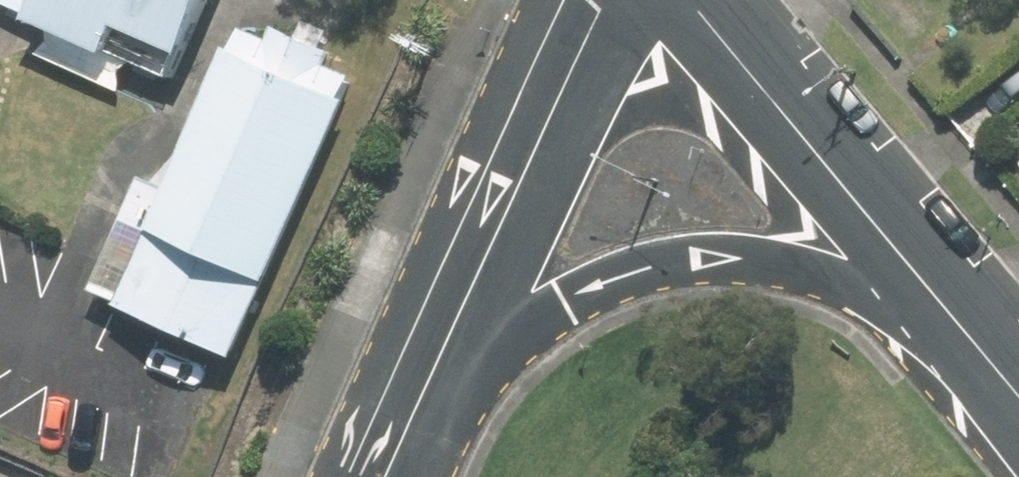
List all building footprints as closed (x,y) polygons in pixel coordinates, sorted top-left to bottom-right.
[(206,0),(21,0),(36,6),(32,14),(110,48),(112,42),(176,70),(186,46),(206,0)] [(343,51),(289,26),(283,41),(258,30),(247,53),(240,50),(178,188),(155,179),(105,293),(244,355),(366,78),(337,64),(343,51)] [(0,463),(0,476),(31,476),(0,463)]
